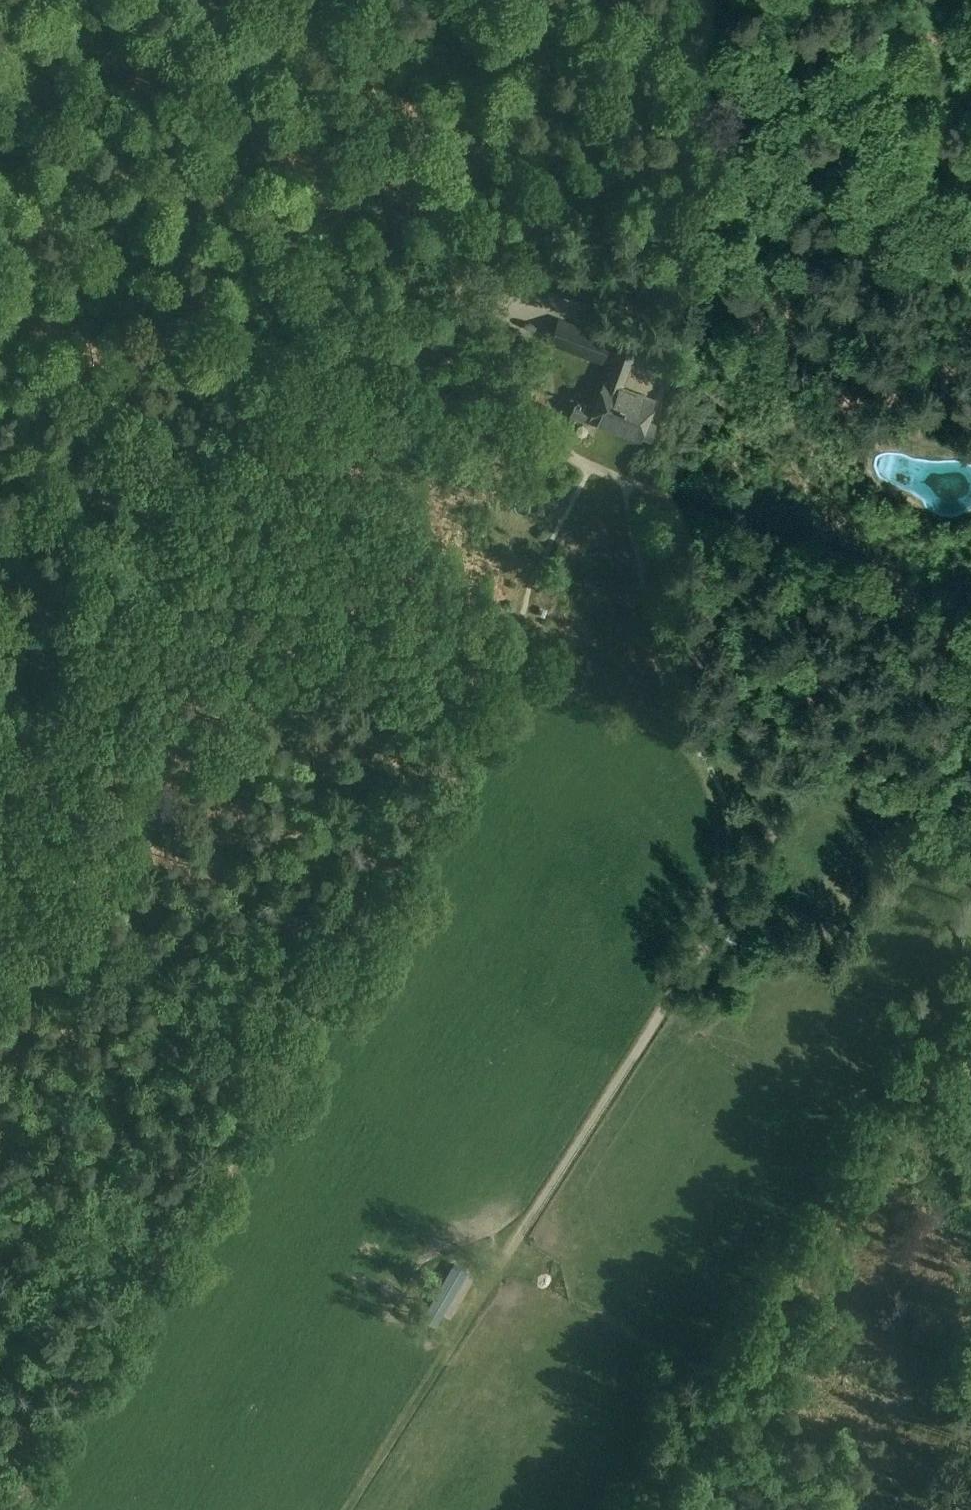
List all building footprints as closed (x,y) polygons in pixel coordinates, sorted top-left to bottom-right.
[(549,345),(601,365),(612,337),(559,317),(549,345)] [(622,388),(635,350),(617,344),(591,420),(639,438),(655,399),(622,388)] [(453,1264),(435,1293),(451,1303),(469,1274),(453,1264)]
